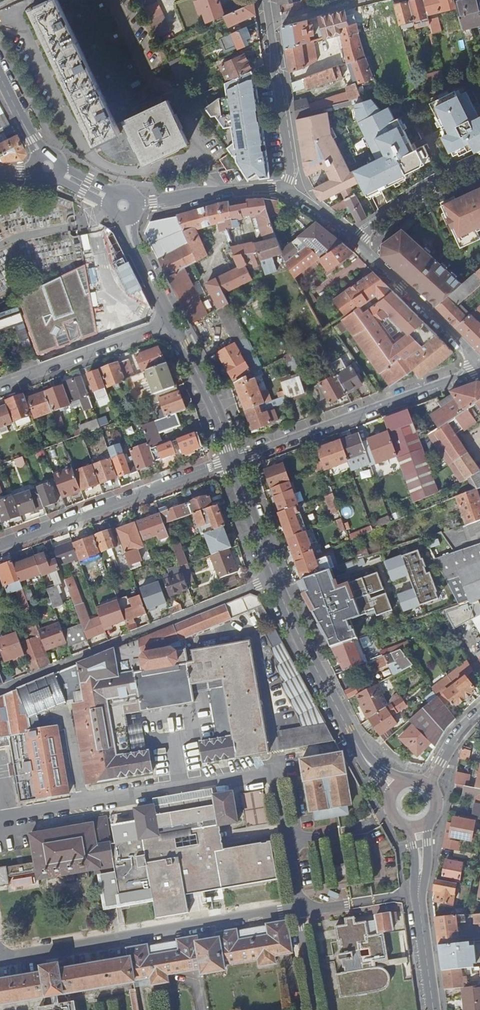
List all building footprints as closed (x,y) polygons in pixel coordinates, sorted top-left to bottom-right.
[(188,143),(168,101),(116,125),(112,115),(115,113),(111,104),(107,105),(91,70),(94,69),(90,59),(86,61),(69,25),(73,24),(68,14),(65,15),(57,0),(50,0),(36,7),(35,5),(31,7),(32,9),(31,9),(96,145),(99,143),(102,148),(105,153),(108,156),(114,159),(119,161),(127,163),(133,162),(138,161),(144,160),(146,163),(188,143)] [(157,38),(170,34),(155,0),(139,0),(157,38)] [(200,1),(195,3),(199,14),(203,12),(207,24),(224,16),(225,16),(219,0),(199,0),(200,1)] [(409,1),(414,21),(415,27),(430,24),(429,20),(427,14),(424,0),(413,0),(409,1)] [(427,14),(455,7),(453,0),(424,0),(427,14)] [(455,2),(465,40),(474,38),(471,27),(479,24),(479,2),(479,0),(463,0),(455,2)] [(414,21),(409,1),(394,5),(399,24),(414,21)] [(254,3),(225,16),(224,16),(229,27),(238,23),(241,30),(257,23),(256,17),(247,21),(246,19),(256,15),(254,3)] [(345,10),(318,17),(323,31),(325,38),(341,33),(340,27),(356,23),(353,13),(346,15),(345,10)] [(438,18),(429,20),(430,24),(432,34),(442,31),(438,18)] [(307,19),(282,26),(286,48),(311,41),(311,36),(314,35),(312,24),(308,25),(307,19)] [(250,35),(258,32),(257,23),(241,30),(222,38),(224,43),(234,38),(239,48),(247,44),(245,40),(251,37),(250,35)] [(361,42),(356,23),(340,27),(341,33),(347,62),(351,61),(365,57),(361,42)] [(311,41),(286,48),(289,72),(305,67),(317,60),(314,41),(311,41)] [(260,110),(255,79),(252,71),(244,55),(221,65),(229,82),(225,83),(227,97),(219,98),(205,108),(212,117),(216,116),(224,128),(232,127),(234,143),(227,148),(233,157),(234,156),(237,161),(248,181),(258,175),(260,180),(270,178),(262,121),(258,122),(256,111),(260,110)] [(368,67),(365,57),(351,61),(354,71),(358,82),(373,77),(368,67)] [(168,62),(177,80),(183,77),(175,59),(168,62)] [(351,61),(347,62),(333,67),(336,77),(354,71),(351,61)] [(320,73),(303,78),(305,88),(336,78),(336,77),(333,67),(319,72),(320,73)] [(303,78),(291,82),(292,92),(305,88),(303,78)] [(360,95),(356,83),(346,86),(348,94),(309,104),(310,104),(311,111),(332,104),(333,105),(344,102),(344,101),(361,96),(360,95)] [(479,117),(466,91),(458,95),(456,90),(431,103),(446,134),(443,136),(450,151),(457,148),(460,155),(474,148),(475,151),(479,149),(479,116),(479,117)] [(362,101),(361,96),(344,101),(344,102),(333,105),(332,104),(311,111),(310,104),(295,108),(296,118),(327,111),(333,109),(355,103),(362,101)] [(310,104),(309,104),(308,97),(294,100),(295,108),(310,104)] [(360,123),(389,109),(388,106),(381,110),(371,98),(362,101),(355,103),(358,119),(360,123)] [(405,173),(424,164),(416,149),(414,150),(398,118),(395,119),(389,109),(360,123),(377,158),(372,161),(395,182),(407,176),(405,173)] [(301,152),(333,136),(331,132),(327,111),(296,118),(301,152)] [(3,114),(0,116),(0,128),(3,127),(8,124),(3,114)] [(14,136),(5,140),(0,143),(0,162),(19,161),(24,155),(14,136)] [(367,196),(395,182),(372,161),(350,172),(333,136),(301,152),(304,170),(307,175),(324,167),(331,179),(313,188),(318,196),(322,200),(360,181),(364,190),(367,196)] [(416,149),(424,164),(425,164),(422,158),(428,155),(423,145),(416,149)] [(228,170),(237,168),(229,154),(221,160),(228,170)] [(452,242),(457,251),(478,242),(476,236),(479,234),(479,192),(475,194),(472,191),(439,208),(445,221),(441,223),(447,234),(449,235),(452,242)] [(353,195),(330,207),(334,209),(337,207),(336,205),(346,199),(358,223),(367,217),(355,195),(354,193),(353,194),(353,195)] [(243,204),(229,206),(233,226),(227,228),(229,234),(236,232),(236,231),(239,230),(239,227),(238,220),(243,219),(243,217),(250,215),(256,213),(257,216),(251,218),(257,238),(263,236),(264,241),(253,244),(252,242),(232,248),(235,256),(242,254),(247,265),(248,264),(249,268),(258,265),(254,254),(256,254),(256,252),(258,252),(266,274),(277,269),(272,256),(282,252),(281,251),(272,229),(267,215),(263,199),(246,200),(247,203),(243,204)] [(263,199),(267,215),(279,211),(276,201),(263,199)] [(177,216),(197,261),(207,257),(195,230),(219,223),(221,232),(225,231),(228,242),(231,242),(229,234),(227,228),(233,226),(229,206),(228,201),(218,203),(177,216)] [(316,222),(300,212),(297,218),(306,224),(304,226),(308,229),(316,222)] [(197,261),(177,216),(150,222),(145,234),(167,277),(184,269),(197,262),(197,261)] [(378,240),(377,252),(387,261),(413,284),(428,299),(432,303),(463,275),(403,220),(378,240)] [(295,240),(281,251),(282,252),(286,262),(307,245),(319,258),(320,259),(342,243),(330,235),(331,234),(316,222),(308,229),(295,240)] [(353,252),(342,243),(320,259),(328,270),(353,252)] [(307,245),(286,262),(294,277),(319,258),(307,245)] [(143,289),(129,254),(115,260),(129,294),(143,289)] [(235,256),(239,268),(206,284),(219,309),(229,304),(230,304),(224,293),(252,280),(245,266),(247,265),(242,254),(235,256)] [(184,269),(167,277),(190,323),(211,313),(209,310),(205,312),(184,269)] [(436,307),(446,317),(455,327),(466,317),(459,309),(461,308),(460,305),(479,287),(479,269),(462,284),(436,307)] [(392,291),(373,273),(355,285),(334,300),(345,315),(354,309),(353,308),(358,306),(359,307),(376,295),(381,301),(392,291)] [(363,313),(359,307),(358,306),(353,308),(354,309),(365,325),(393,364),(401,356),(405,360),(436,335),(423,322),(422,321),(417,316),(392,291),(381,301),(363,313)] [(309,293),(304,296),(309,304),(315,301),(309,293)] [(219,309),(216,310),(233,343),(246,336),(231,307),(229,304),(219,309)] [(18,314),(16,307),(12,308),(11,306),(2,309),(3,311),(0,312),(0,330),(12,325),(18,340),(27,337),(18,314)] [(466,317),(455,327),(468,339),(479,351),(479,306),(466,317)] [(393,364),(365,325),(364,326),(355,312),(343,321),(380,373),(381,373),(385,378),(391,374),(395,381),(413,369),(416,373),(416,372),(420,377),(421,377),(422,376),(453,352),(436,335),(405,360),(401,356),(393,364)] [(27,337),(18,340),(22,351),(31,348),(27,337)] [(249,372),(251,375),(262,369),(246,338),(234,344),(249,372)] [(233,344),(217,353),(233,381),(249,372),(234,344),(233,344)] [(143,373),(146,372),(166,365),(158,349),(136,357),(143,373)] [(297,364),(291,353),(290,352),(284,356),(284,357),(290,368),(297,364)] [(330,365),(335,375),(336,374),(347,393),(362,385),(358,378),(361,377),(359,373),(356,375),(352,367),(346,369),(341,359),(330,365)] [(128,360),(119,363),(123,375),(132,372),(128,360)] [(100,370),(106,388),(125,381),(125,380),(123,375),(119,363),(100,370)] [(155,395),(157,394),(175,388),(166,365),(146,372),(155,395)] [(98,371),(88,375),(91,384),(97,401),(108,397),(98,371)] [(123,375),(125,380),(134,376),(132,372),(123,375)] [(125,381),(133,403),(139,401),(133,383),(141,380),(142,382),(146,381),(144,375),(143,373),(134,376),(125,380),(125,381)] [(329,403),(346,394),(347,393),(336,374),(335,375),(319,383),(329,403)] [(391,374),(385,378),(390,385),(395,381),(391,374)] [(285,397),(286,399),(304,392),(298,377),(290,380),(288,375),(279,378),(285,397)] [(93,407),(81,377),(73,380),(64,383),(72,402),(80,399),(84,410),(93,407)] [(236,387),(245,411),(264,404),(255,380),(236,387)] [(477,383),(451,393),(452,396),(413,422),(419,440),(434,432),(477,404),(479,402),(479,384),(477,383)] [(310,388),(317,402),(323,398),(316,385),(310,388)] [(63,408),(70,405),(63,386),(51,390),(50,386),(43,388),(44,393),(52,412),(60,409),(60,412),(64,411),(63,408)] [(175,414),(185,410),(177,387),(175,388),(157,394),(166,417),(175,414)] [(52,412),(44,393),(28,399),(36,420),(38,419),(38,417),(52,412)] [(7,407),(13,423),(16,431),(32,425),(29,417),(32,416),(24,395),(5,402),(7,407)] [(264,404),(245,411),(247,415),(252,429),(255,430),(278,422),(270,402),(264,404)] [(479,472),(455,435),(463,430),(465,432),(477,424),(475,421),(479,417),(479,408),(477,404),(434,432),(466,480),(467,480),(474,491),(477,490),(479,488),(479,473),(479,472)] [(13,423),(7,407),(0,409),(0,432),(1,433),(8,431),(6,425),(13,423)] [(438,492),(419,440),(413,422),(408,408),(383,418),(388,433),(396,456),(413,503),(438,492)] [(148,444),(150,449),(162,445),(158,434),(180,426),(175,414),(166,417),(142,426),(148,444)] [(54,418),(57,427),(62,425),(59,416),(54,418)] [(82,435),(100,428),(97,420),(79,427),(80,430),(82,435)] [(396,456),(388,433),(362,443),(370,464),(370,465),(377,463),(382,461),(396,456)] [(200,448),(195,434),(178,440),(183,454),(200,448)] [(362,443),(359,434),(340,441),(347,460),(362,454),(363,456),(360,458),(363,466),(370,464),(362,443)] [(347,460),(340,441),(317,449),(324,469),(324,470),(348,461),(347,460)] [(137,471),(156,464),(155,462),(150,449),(148,444),(130,451),(133,461),(137,471)] [(150,449),(155,462),(170,456),(167,449),(165,444),(162,445),(150,449)] [(130,473),(137,471),(133,461),(130,462),(128,457),(125,458),(124,455),(113,459),(120,477),(130,473)] [(100,484),(107,482),(108,482),(110,481),(116,479),(109,460),(106,461),(100,463),(99,464),(93,466),(100,484)] [(62,498),(81,491),(74,473),(71,465),(55,470),(56,474),(53,475),(62,498)] [(264,471),(271,489),(288,482),(282,465),(264,471)] [(81,491),(100,484),(93,466),(74,473),(81,491)] [(279,513),(297,506),(288,482),(271,489),(279,513)] [(45,506),(56,502),(49,484),(39,488),(45,506)] [(22,515),(44,508),(37,489),(15,497),(22,515)] [(474,491),(456,498),(465,525),(466,525),(479,519),(479,499),(477,490),(474,491)] [(339,511),(333,493),(325,496),(331,514),(339,511)] [(10,528),(8,520),(21,516),(14,497),(13,497),(0,502),(0,518),(0,519),(4,530),(10,528)] [(187,504),(191,515),(193,514),(212,507),(208,497),(187,504)] [(164,525),(191,515),(187,504),(178,508),(176,508),(167,512),(160,514),(164,525)] [(212,507),(193,514),(197,525),(194,526),(195,529),(198,527),(201,535),(204,534),(223,527),(224,526),(216,505),(212,507)] [(278,513),(287,538),(306,531),(297,506),(279,513),(278,513)] [(167,532),(164,525),(160,514),(151,518),(148,519),(137,523),(143,541),(157,536),(160,544),(170,540),(167,532)] [(337,520),(341,532),(346,530),(342,519),(337,520)] [(466,525),(469,534),(479,529),(479,519),(466,525)] [(133,537),(138,535),(134,524),(129,526),(133,537)] [(127,553),(124,554),(130,570),(141,566),(139,561),(141,560),(137,550),(143,547),(138,535),(133,537),(129,526),(118,530),(127,553)] [(223,527),(204,534),(207,542),(211,540),(212,545),(209,546),(212,555),(228,549),(231,548),(223,527)] [(296,563),(313,556),(309,544),(316,542),(311,530),(306,531),(287,538),(296,563)] [(124,554),(119,540),(118,540),(116,541),(114,538),(111,531),(96,537),(101,552),(112,548),(121,573),(130,570),(124,554)] [(101,555),(94,537),(73,545),(78,559),(79,563),(101,555)] [(49,540),(43,543),(48,557),(54,554),(49,540)] [(53,549),(59,566),(78,559),(73,545),(72,542),(53,549)] [(179,543),(172,546),(175,554),(179,567),(187,564),(179,543)] [(446,581),(458,604),(469,601),(470,604),(478,601),(479,600),(479,544),(453,552),(442,556),(453,571),(455,570),(458,576),(446,581)] [(404,610),(441,599),(432,571),(429,572),(421,548),(387,559),(393,580),(410,575),(414,586),(398,591),(404,610)] [(212,555),(210,555),(219,579),(237,572),(228,549),(212,555)] [(47,590),(53,609),(62,606),(58,594),(61,593),(58,586),(61,584),(58,574),(59,574),(55,561),(47,564),(44,554),(35,558),(41,574),(42,576),(50,573),(55,587),(47,590)] [(21,644),(31,672),(50,665),(45,651),(38,631),(32,616),(38,613),(35,605),(29,607),(10,555),(2,558),(5,565),(0,567),(0,574),(7,593),(16,590),(26,617),(24,618),(32,640),(21,644)] [(315,562),(313,556),(296,563),(302,579),(330,569),(326,558),(315,562)] [(41,574),(35,558),(15,565),(21,582),(41,574)] [(361,585),(353,561),(333,568),(338,583),(335,584),(336,585),(341,598),(352,594),(350,589),(361,585)] [(222,577),(225,586),(239,582),(237,573),(222,577)] [(170,596),(188,590),(182,574),(165,580),(170,596)] [(86,639),(105,632),(99,617),(88,622),(76,590),(71,578),(64,581),(86,639)] [(149,609),(168,604),(162,581),(143,585),(149,609)] [(223,604),(173,625),(179,640),(230,620),(229,619),(262,606),(257,596),(250,593),(223,604)] [(129,632),(137,629),(133,619),(136,618),(137,619),(147,615),(140,596),(128,601),(127,598),(118,602),(129,632)] [(458,604),(439,611),(450,631),(479,615),(479,605),(478,601),(470,604),(469,601),(458,604)] [(182,610),(180,604),(169,609),(171,614),(182,610)] [(352,625),(357,639),(380,631),(371,607),(351,613),(354,623),(352,624),(351,624),(351,625),(352,625)] [(45,651),(66,643),(62,632),(59,623),(38,631),(45,651)] [(181,646),(179,640),(173,625),(138,639),(0,696),(0,736),(8,735),(10,746),(18,803),(67,795),(55,727),(38,730),(36,715),(67,702),(73,702),(88,784),(152,772),(148,751),(131,754),(116,757),(106,699),(137,694),(139,704),(140,712),(193,702),(190,684),(222,679),(232,736),(200,742),(203,763),(266,753),(247,644),(185,654),(184,646),(181,646)] [(80,625),(62,632),(66,643),(67,647),(85,640),(80,625)] [(323,719),(282,643),(273,626),(262,633),(271,648),(269,649),(278,665),(274,667),(284,683),(280,685),(298,716),(300,727),(325,723),(323,719)] [(4,663),(24,656),(21,644),(17,634),(0,640),(0,651),(4,663)] [(357,639),(331,648),(343,671),(366,662),(357,639)] [(400,649),(373,659),(378,669),(396,661),(403,670),(413,665),(400,649)] [(476,678),(473,671),(468,674),(472,681),(476,678)] [(455,685),(449,677),(432,689),(437,695),(456,719),(461,714),(454,704),(457,702),(459,704),(466,699),(455,685)] [(465,677),(455,685),(466,699),(470,705),(475,699),(471,694),(472,694),(470,691),(474,689),(465,677)] [(379,682),(356,694),(369,719),(388,706),(382,694),(385,693),(379,682)] [(123,706),(139,704),(137,694),(106,699),(116,757),(131,754),(123,706)] [(456,719),(437,695),(409,720),(413,725),(431,743),(435,747),(447,728),(456,719)] [(388,706),(369,719),(384,741),(393,734),(389,729),(397,724),(395,719),(392,715),(394,714),(407,705),(401,697),(388,706)] [(276,733),(280,751),(334,741),(325,724),(276,733)] [(417,756),(431,743),(413,725),(400,738),(417,756)] [(10,746),(8,735),(0,736),(0,748),(10,746)] [(459,760),(468,762),(470,752),(461,750),(461,751),(459,760)] [(350,804),(340,753),(300,760),(309,811),(314,810),(315,819),(347,814),(345,805),(350,804)] [(456,774),(454,785),(465,787),(467,787),(469,777),(456,774)] [(102,871),(103,873),(108,873),(113,872),(118,905),(151,900),(154,918),(187,913),(184,895),(204,891),(276,879),(269,841),(266,841),(266,843),(261,844),(260,842),(207,852),(203,828),(237,822),(234,807),(242,806),(244,824),(278,818),(272,787),(232,795),(232,793),(135,809),(139,839),(109,843),(105,817),(89,820),(90,823),(29,834),(36,878),(98,868),(98,872),(102,871)] [(479,820),(479,790),(476,789),(467,787),(465,787),(463,796),(476,798),(473,812),(472,819),(475,819),(479,820)] [(461,809),(460,816),(461,817),(472,819),(473,812),(461,809)] [(471,843),(475,819),(472,819),(461,817),(460,819),(454,818),(453,825),(447,823),(442,849),(454,851),(459,852),(460,843),(454,842),(454,839),(471,843)] [(453,857),(475,861),(476,856),(459,852),(454,851),(453,857)] [(30,862),(6,866),(8,876),(32,872),(30,862)] [(462,865),(458,864),(454,863),(446,862),(442,879),(459,883),(462,865)] [(333,865),(335,877),(349,875),(347,863),(333,865)] [(437,892),(437,895),(436,902),(452,905),(456,885),(435,881),(433,891),(437,892)] [(207,909),(204,891),(184,895),(187,913),(207,909)] [(391,930),(389,914),(375,916),(378,932),(391,930)] [(435,918),(438,946),(459,944),(458,932),(460,932),(460,929),(458,929),(457,924),(466,923),(465,915),(464,916),(456,916),(435,918)] [(375,921),(365,922),(367,936),(377,935),(375,921)] [(367,936),(365,922),(334,927),(337,942),(339,941),(340,947),(338,947),(339,954),(337,956),(338,960),(340,961),(341,968),(343,968),(344,973),(334,975),(338,998),(337,998),(336,993),(330,994),(333,1009),(356,1009),(355,1005),(361,1004),(362,1009),(382,1009),(379,997),(358,1000),(358,994),(380,991),(385,987),(388,982),(387,975),(385,971),(380,968),(374,968),(370,968),(369,963),(382,961),(378,934),(377,935),(367,936)] [(235,932),(235,931),(216,934),(217,940),(197,943),(196,938),(178,941),(179,951),(166,954),(165,950),(160,951),(160,955),(147,957),(146,947),(127,950),(128,959),(58,971),(57,965),(41,967),(42,973),(0,980),(0,1005),(43,997),(43,1004),(42,1004),(42,1006),(42,1008),(37,1008),(37,1009),(75,1009),(74,1003),(67,1003),(67,1002),(67,1000),(64,1000),(63,994),(133,982),(133,980),(150,978),(151,985),(167,982),(166,975),(201,969),(202,973),(203,973),(223,970),(222,965),(257,959),(258,966),(274,964),(273,956),(290,953),(285,923),(266,926),(267,927),(235,932)] [(438,946),(442,972),(461,970),(474,968),(473,960),(476,960),(474,942),(459,944),(438,946)] [(442,972),(444,991),(462,989),(467,988),(467,985),(463,986),(463,981),(462,976),(461,970),(442,972)] [(151,985),(150,978),(133,980),(133,982),(63,994),(64,1000),(67,1000),(67,1002),(135,990),(138,1009),(144,1009),(140,986),(151,985)] [(462,989),(464,1009),(479,1009),(479,986),(470,988),(467,988),(462,989)] [(42,1006),(42,1004),(43,1004),(43,997),(0,1005),(0,1009),(20,1009),(42,1006)]
